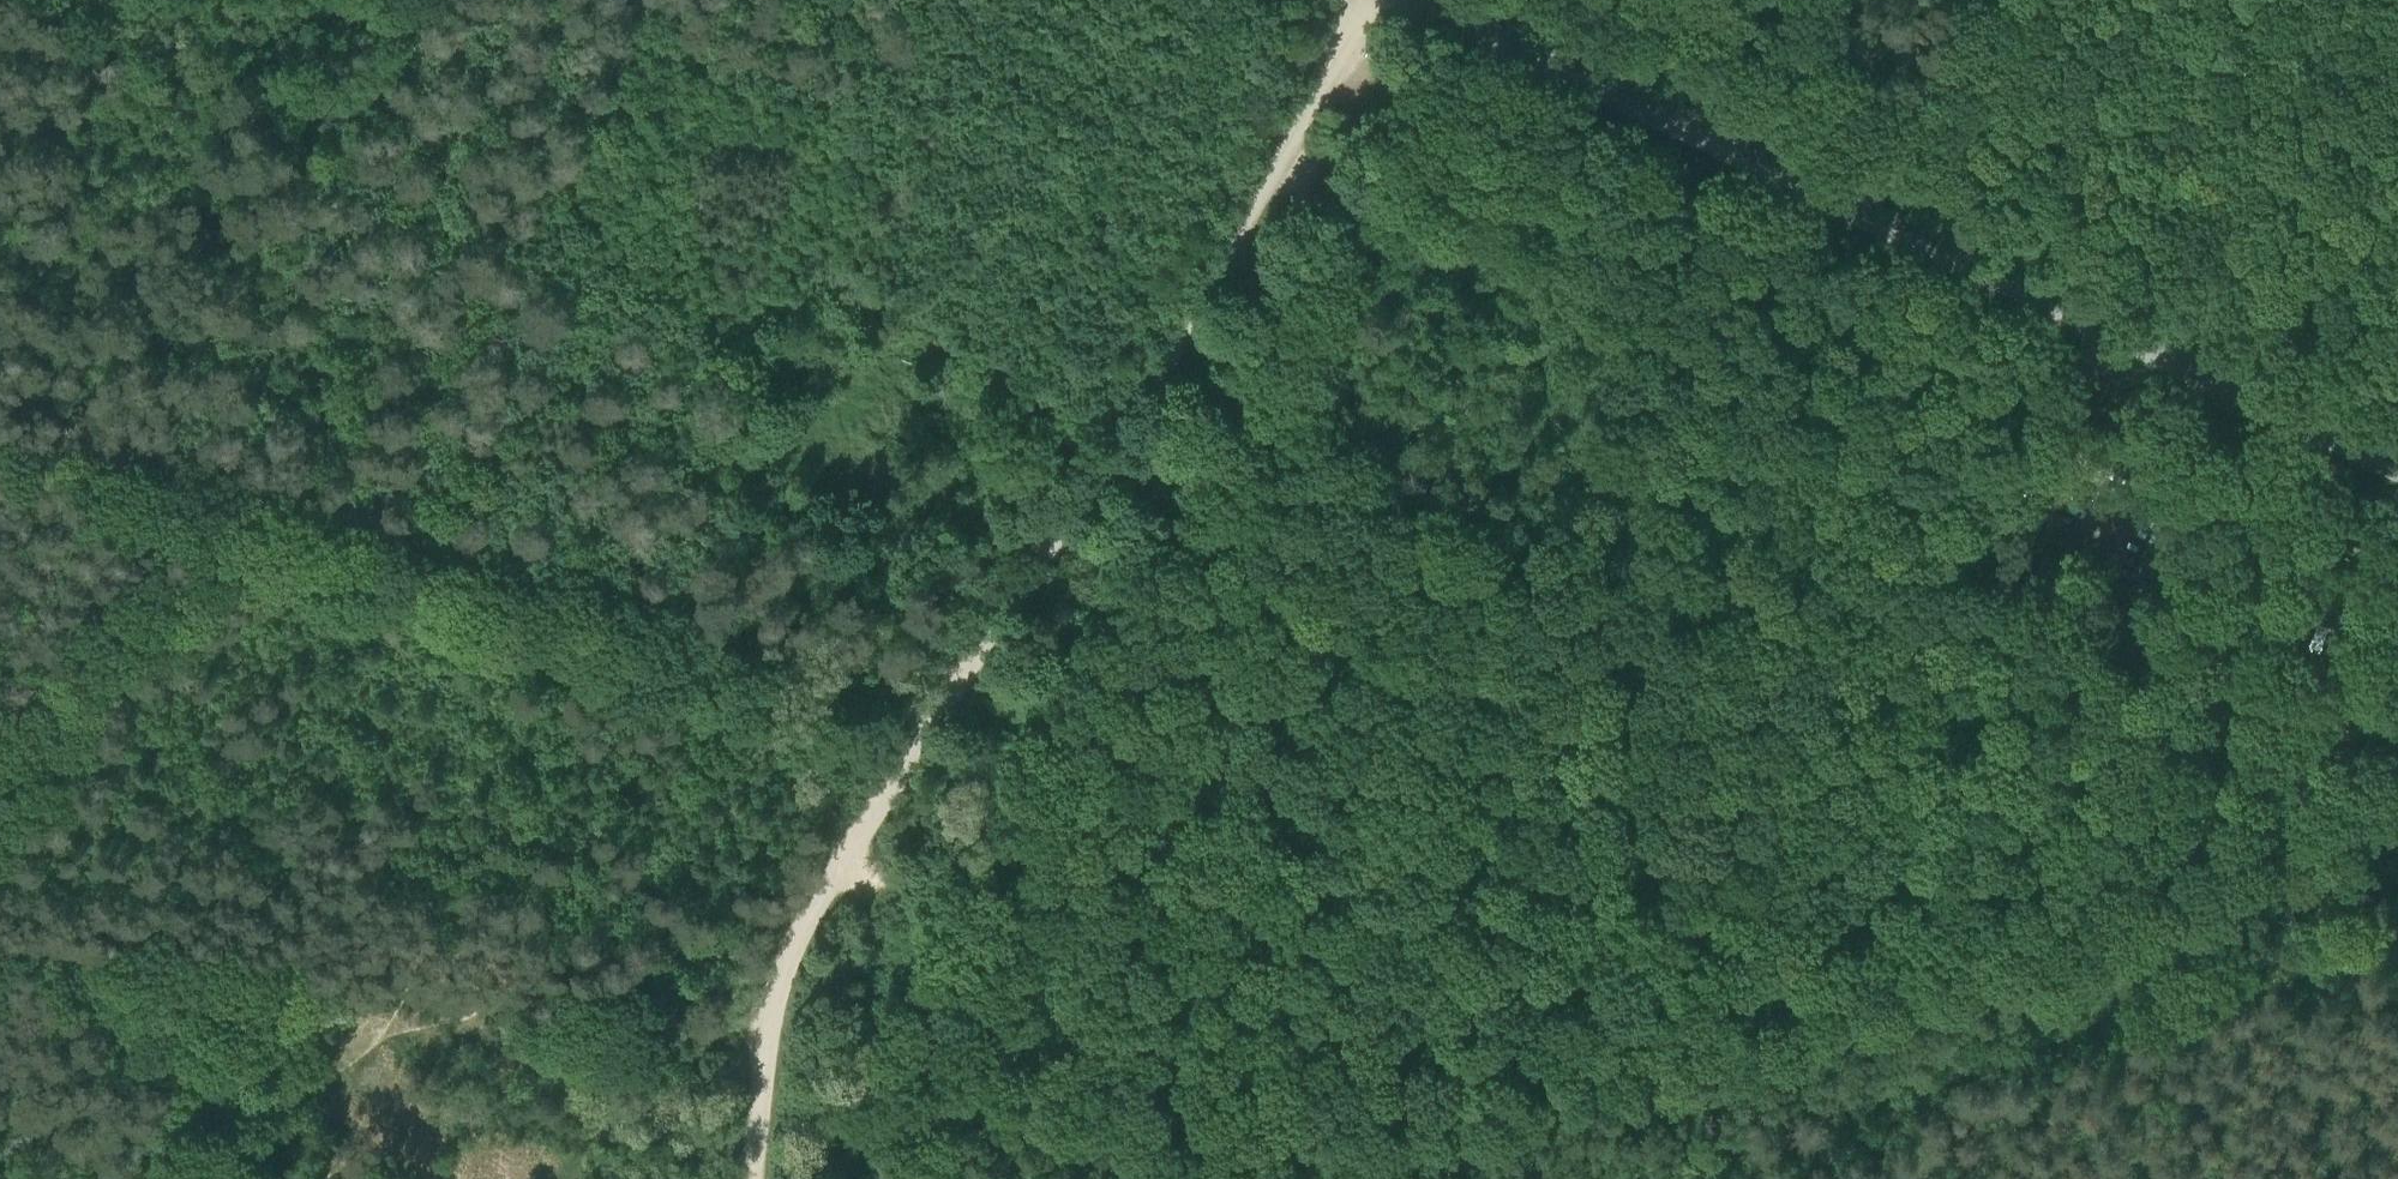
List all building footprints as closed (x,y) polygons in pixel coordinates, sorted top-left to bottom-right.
[(2003,525),(2139,588),(2182,494),(2047,431),(2003,525)]
